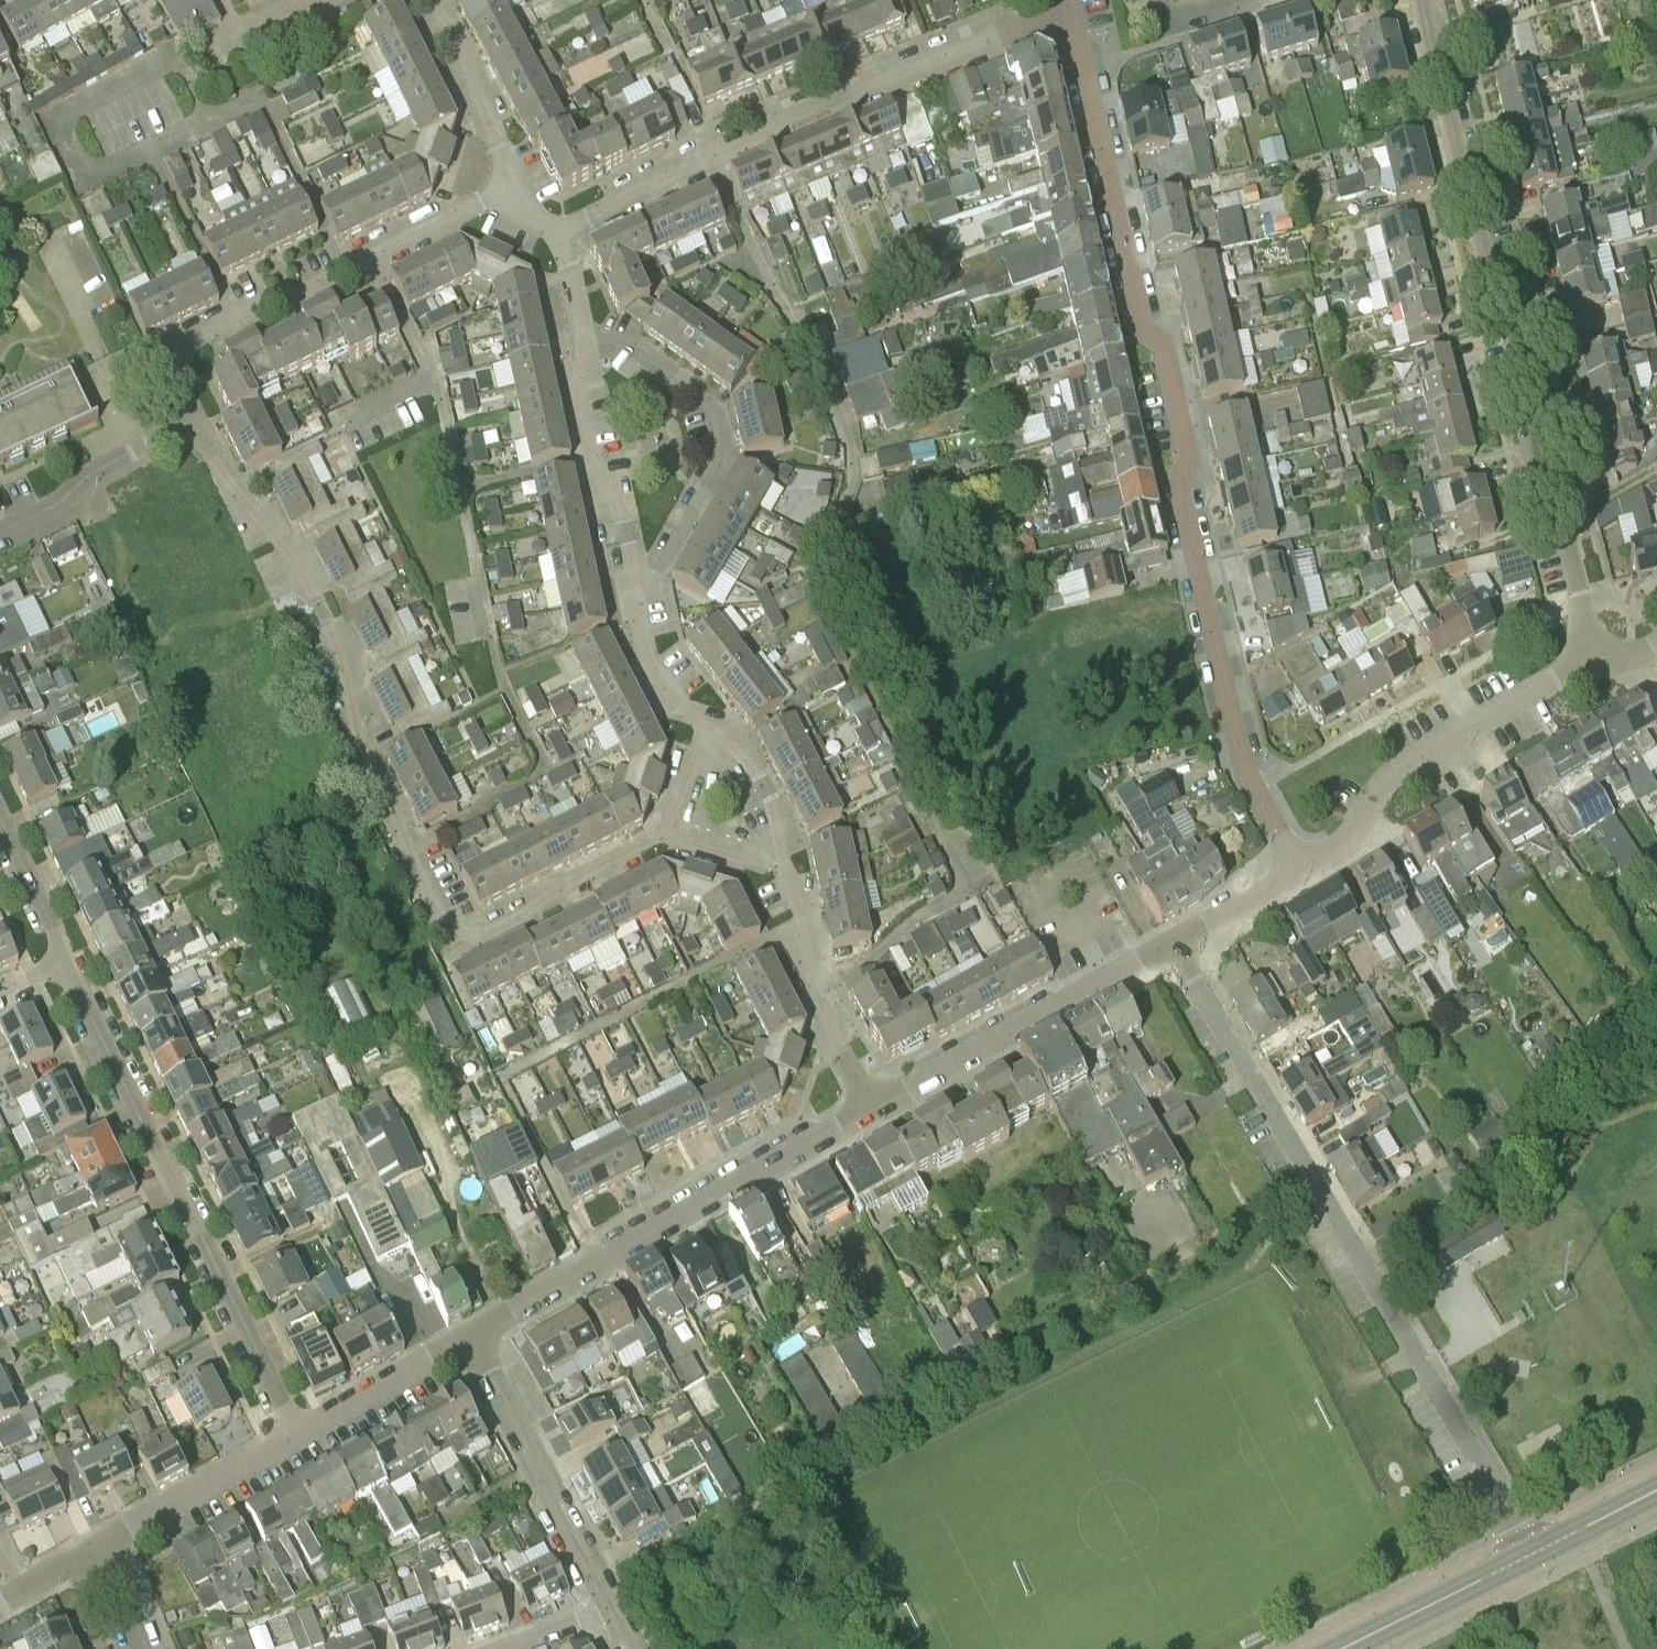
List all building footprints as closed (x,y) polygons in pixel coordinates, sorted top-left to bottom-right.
[(67,28),(51,0),(36,0),(24,7),(44,41),(67,28)] [(97,26),(82,0),(51,0),(67,28),(74,39),(97,26)] [(114,2),(113,0),(82,0),(97,26),(121,13),(114,2)] [(183,45),(221,23),(208,0),(157,0),(183,45)] [(509,11),(503,0),(473,0),(459,7),(472,31),(509,11)] [(780,5),(778,0),(767,0),(771,8),(780,5)] [(864,41),(847,0),(843,0),(827,7),(844,49),(864,41)] [(884,33),(871,0),(847,0),(864,41),(884,33)] [(884,33),(904,25),(900,14),(905,12),(900,0),(871,0),(884,33)] [(969,0),(956,0),(961,14),(973,9),(969,0)] [(1526,2),(1526,0),(1467,0),(1471,11),(1483,8),(1485,15),(1506,9),(1526,2)] [(786,22),(804,65),(824,57),(807,15),(801,1),(782,9),(787,22),(786,22)] [(958,16),(953,3),(947,5),(946,1),(926,9),(932,26),(953,18),(958,16)] [(734,6),(740,21),(749,17),(743,2),(734,6)] [(359,8),(366,22),(377,17),(369,3),(359,8)] [(376,47),(411,29),(400,6),(377,17),(366,22),(364,23),(376,47)] [(731,24),(740,21),(734,6),(726,9),(731,24)] [(20,54),(44,41),(24,7),(1,20),(20,54)] [(824,57),(844,49),(827,7),(807,15),(824,57)] [(1292,55),(1318,48),(1307,10),(1281,18),(1292,55)] [(484,55),(521,35),(509,11),(472,31),(484,55)] [(591,30),(602,25),(596,12),(586,17),(591,30)] [(692,41),(701,38),(695,22),(693,14),(683,18),(692,41)] [(1267,62),(1292,55),(1281,18),(1256,25),(1267,62)] [(724,98),(744,90),(727,47),(720,31),(710,35),(703,19),(695,22),(701,38),(708,55),(707,55),(724,98)] [(784,73),(804,65),(786,22),(766,31),(784,73)] [(602,25),(591,30),(597,42),(608,37),(602,25)] [(387,71),(423,53),(411,29),(376,47),(377,48),(387,71)] [(1225,75),(1250,68),(1239,30),(1213,38),(1225,75)] [(154,49),(167,42),(161,31),(148,38),(154,49)] [(764,82),(784,73),(766,31),(746,39),(764,82)] [(1364,66),(1401,56),(1395,31),(1345,43),(1348,55),(1334,58),(1337,72),(1352,69),(1364,66)] [(496,78),(533,59),(521,35),(484,55),(496,78)] [(1232,101),(1228,87),(1225,75),(1213,38),(1188,45),(1199,82),(1190,84),(1192,91),(1196,103),(1200,115),(1205,128),(1208,142),(1213,140),(1209,124),(1220,121),(1221,123),(1237,119),(1232,101)] [(744,90),(764,82),(746,39),(727,47),(744,90)] [(0,46),(0,97),(20,88),(0,46)] [(936,88),(950,122),(967,116),(1059,79),(1054,58),(1035,49),(936,88)] [(114,57),(121,68),(133,61),(127,50),(114,57)] [(398,94),(434,76),(423,53),(387,71),(398,94)] [(704,106),(724,98),(707,55),(686,64),(704,106)] [(1364,66),(1370,92),(1407,82),(1401,56),(1364,66)] [(108,74),(121,68),(114,57),(102,63),(108,74)] [(509,102),(546,83),(533,59),(496,78),(509,102)] [(608,65),(614,77),(626,72),(620,60),(608,65)] [(1296,66),(1301,81),(1314,78),(1310,63),(1296,66)] [(303,84),(316,79),(309,66),(297,72),(303,84)] [(1287,85),(1301,81),(1296,66),(1283,70),(1287,85)] [(1502,109),(1537,101),(1534,84),(1548,81),(1545,68),(1530,72),(1530,73),(1495,82),(1502,109)] [(1352,69),(1337,72),(1340,85),(1355,82),(1352,69)] [(74,94),(86,87),(80,76),(68,83),(74,94)] [(410,117),(446,99),(434,76),(398,94),(410,117)] [(288,109),(308,99),(322,91),(316,79),(303,84),(281,95),(288,109)] [(617,84),(623,96),(635,90),(629,79),(617,84)] [(1004,130),(1007,129),(1066,110),(1059,79),(967,116),(971,126),(1000,115),(1002,120),(987,124),(991,134),(1004,130)] [(521,126),(558,106),(546,83),(509,102),(521,126)] [(1228,87),(1232,101),(1246,97),(1242,83),(1228,87)] [(611,102),(623,96),(617,84),(605,90),(611,102)] [(1147,100),(1144,87),(1134,89),(1137,103),(1147,100)] [(62,100),(56,89),(44,96),(50,107),(62,100)] [(1165,123),(1187,119),(1184,106),(1196,103),(1192,91),(1147,100),(1137,103),(1120,106),(1126,132),(1165,123)] [(579,110),(591,104),(585,92),(573,98),(579,110)] [(687,124),(678,104),(672,93),(657,100),(633,113),(651,150),(675,138),(672,132),(687,124)] [(50,107),(44,96),(28,105),(35,116),(50,107)] [(933,139),(929,129),(922,109),(917,96),(891,107),(908,149),(933,139)] [(1251,115),(1246,97),(1232,101),(1237,119),(1251,115)] [(405,147),(445,160),(457,123),(446,99),(410,117),(421,139),(421,140),(409,136),(405,147)] [(1509,137),(1580,119),(1577,107),(1541,115),(1537,101),(1502,109),(1509,137)] [(1196,103),(1184,106),(1187,119),(1200,115),(1196,103)] [(539,146),(570,130),(558,106),(521,126),(534,149),(539,146)] [(888,157),(908,149),(891,107),(871,115),(888,157)] [(1037,157),(1074,145),(1066,110),(1007,129),(1004,130),(991,134),(973,140),(977,153),(990,149),(996,170),(1008,166),(1037,157)] [(327,131),(339,126),(333,113),(321,119),(327,131)] [(627,162),(651,150),(633,113),(608,126),(611,130),(627,162)] [(261,114),(246,122),(252,135),(256,143),(271,135),(261,114)] [(868,165),(888,157),(871,115),(851,123),(868,165)] [(1200,115),(1187,119),(1189,131),(1205,128),(1200,115)] [(1516,165),(1561,153),(1557,137),(1563,136),(1566,148),(1579,145),(1576,131),(1582,130),(1580,119),(1509,137),(1516,165)] [(225,129),(226,132),(231,143),(235,141),(243,138),(236,123),(225,129)] [(848,173),(868,165),(851,123),(831,131),(848,173)] [(1132,158),(1171,149),(1165,123),(1126,132),(1132,158)] [(8,154),(20,149),(8,124),(0,128),(0,137),(8,154)] [(339,126),(327,131),(333,144),(345,138),(339,126)] [(570,130),(539,146),(563,194),(592,180),(593,182),(604,176),(603,174),(627,162),(611,130),(579,147),(570,130)] [(828,181),(848,173),(831,131),(811,139),(828,181)] [(242,164),(235,151),(231,143),(226,132),(212,139),(222,159),(229,171),(242,164)] [(1656,156),(1656,141),(1655,132),(1620,141),(1626,164),(1637,161),(1656,156)] [(278,147),(271,135),(259,141),(265,154),(270,151),(278,147)] [(8,154),(0,137),(0,158),(8,154)] [(1427,163),(1421,137),(1383,147),(1389,172),(1427,163)] [(807,189),(828,181),(811,139),(791,147),(807,189)] [(1287,162),(1282,139),(1259,144),(1265,168),(1287,162)] [(371,159),(383,154),(378,142),(366,148),(371,159)] [(1037,197),(1046,194),(1083,182),(1074,145),(1036,157),(1042,183),(1037,184),(1036,180),(1008,189),(1013,204),(1037,196),(1037,197)] [(390,172),(409,209),(432,197),(445,160),(405,147),(403,155),(402,155),(414,159),(414,161),(390,172)] [(787,197),(807,189),(791,147),(771,155),(787,197)] [(39,188),(43,186),(63,177),(51,153),(28,164),(39,188)] [(1523,192),(1574,179),(1571,167),(1564,168),(1561,153),(1516,165),(1523,192)] [(181,195),(193,188),(194,188),(178,155),(165,162),(181,195)] [(767,205),(787,197),(771,155),(751,163),(767,205)] [(1637,161),(1640,174),(1656,169),(1656,156),(1637,161)] [(1215,174),(1211,157),(1193,161),(1196,178),(1215,174)] [(330,164),(337,177),(349,170),(342,158),(330,164)] [(216,177),(229,171),(222,159),(210,165),(216,177)] [(1334,173),(1337,183),(1378,174),(1375,162),(1360,166),(1361,167),(1334,173)] [(747,213),(767,205),(751,163),(731,171),(747,213)] [(1389,172),(1395,198),(1434,189),(1427,163),(1389,172)] [(325,183),(337,177),(330,164),(318,171),(325,183)] [(385,220),(409,209),(390,172),(370,182),(371,184),(368,185),(385,220)] [(894,175),(900,191),(909,187),(903,172),(894,175)] [(1378,174),(1337,183),(1336,183),(1340,201),(1367,195),(1366,192),(1381,189),(1378,174)] [(891,194),(900,191),(894,175),(885,178),(891,194)] [(974,175),(948,183),(954,203),(980,195),(974,175)] [(1643,184),(1647,198),(1656,195),(1656,180),(1643,184)] [(270,192),(294,243),(318,231),(294,181),(270,192)] [(982,228),(987,241),(1034,227),(1089,209),(1083,182),(1046,194),(1037,197),(1040,209),(1030,211),(982,228)] [(932,229),(960,220),(948,183),(920,191),(932,229)] [(362,232),(385,220),(368,185),(344,196),(362,232)] [(855,191),(861,206),(870,203),(864,187),(855,191)] [(169,201),(163,189),(152,195),(157,206),(169,201)] [(701,237),(726,227),(709,190),(685,201),(701,237)] [(852,210),(861,206),(855,191),(846,194),(852,210)] [(270,255),(294,243),(270,192),(245,204),(246,205),(270,255)] [(1148,229),(1188,220),(1185,208),(1182,194),(1142,203),(1148,229)] [(1241,195),(1211,201),(1196,204),(1197,206),(1199,218),(1229,211),(1240,209),(1244,208),(1241,195)] [(339,243),(362,232),(344,196),(321,208),(339,243)] [(1259,205),(1261,218),(1264,231),(1266,238),(1301,230),(1296,210),(1294,196),(1258,204),(1259,205)] [(1549,234),(1581,226),(1577,211),(1581,210),(1578,199),(1543,208),(1549,234)] [(676,248),(701,237),(685,201),(660,212),(676,248)] [(815,207),(821,222),(830,219),(824,203),(815,207)] [(1610,218),(1630,213),(1627,203),(1607,208),(1610,218)] [(222,217),(229,231),(246,266),(270,255),(246,205),(222,217)] [(115,212),(120,224),(133,218),(127,206),(115,212)] [(812,225),(821,222),(815,207),(806,210),(812,225)] [(1640,211),(1644,232),(1656,229),(1656,208),(1640,211)] [(1038,239),(960,264),(965,279),(1095,234),(1089,209),(1034,227),(1038,239)] [(1148,229),(1154,255),(1204,243),(1202,231),(1217,228),(1243,222),(1240,209),(1229,211),(1199,218),(1188,220),(1148,229)] [(120,224),(115,212),(93,222),(102,243),(112,238),(108,230),(120,224)] [(651,259),(676,248),(660,212),(635,223),(638,228),(651,259)] [(776,222),(782,238),(791,235),(785,219),(776,222)] [(1556,261),(1592,252),(1590,244),(1611,238),(1606,220),(1581,226),(1549,234),(1556,261)] [(1385,256),(1421,247),(1414,221),(1379,229),(1385,256)] [(782,238),(776,222),(767,226),(773,241),(766,243),(775,265),(789,260),(780,239),(782,238)] [(636,266),(651,259),(638,228),(590,250),(603,279),(601,280),(606,291),(608,290),(619,315),(626,312),(647,327),(660,309),(650,301),(651,301),(636,266)] [(222,278),(246,266),(229,231),(204,243),(222,278)] [(970,303),(1063,273),(1101,260),(1095,234),(965,279),(922,294),(926,306),(966,292),(970,303)] [(724,255),(736,249),(731,238),(719,243),(724,255)] [(478,296),(496,259),(460,242),(437,253),(454,289),(474,280),(475,280),(470,293),(478,296)] [(1300,244),(1285,247),(1288,264),(1303,261),(1300,244)] [(1392,282),(1428,274),(1421,247),(1385,256),(1392,282)] [(1251,265),(1248,251),(1238,253),(1241,267),(1251,265)] [(1563,287),(1594,279),(1590,262),(1594,261),(1592,252),(1556,261),(1563,287)] [(431,300),(454,289),(437,253),(414,265),(431,300)] [(682,259),(687,271),(700,265),(695,254),(682,259)] [(1624,271),(1644,266),(1641,255),(1621,259),(1624,271)] [(498,311),(537,302),(531,276),(496,259),(478,296),(491,302),(494,294),(498,311)] [(675,276),(687,271),(682,259),(670,265),(675,276)] [(1180,294),(1220,285),(1214,259),(1174,268),(1180,294)] [(1072,312),(1110,299),(1101,260),(1063,273),(1068,296),(1030,306),(1035,323),(1072,312)] [(408,312),(431,300),(414,265),(391,276),(408,312)] [(1624,271),(1627,282),(1647,277),(1644,266),(1624,271)] [(178,279),(195,314),(219,302),(202,267),(178,279)] [(853,268),(844,271),(848,281),(857,277),(853,268)] [(696,283),(708,291),(715,280),(703,272),(696,283)] [(1392,282),(1380,285),(1386,311),(1399,308),(1399,309),(1434,300),(1428,274),(1392,282)] [(1348,293),(1368,288),(1365,277),(1346,282),(1348,293)] [(171,326),(195,314),(178,279),(154,290),(171,326)] [(1570,314),(1605,305),(1602,292),(1598,293),(1594,279),(1563,287),(1570,314)] [(1186,320),(1226,311),(1220,285),(1180,294),(1186,320)] [(863,313),(877,309),(882,307),(890,304),(884,286),(876,289),(857,296),(863,313)] [(717,298),(728,306),(736,294),(725,287),(717,298)] [(1371,299),(1368,288),(1348,293),(1351,304),(1371,299)] [(146,338),(171,326),(154,290),(129,303),(146,338)] [(1249,306),(1260,303),(1257,290),(1246,292),(1249,306)] [(836,325),(858,317),(853,303),(849,304),(845,292),(827,298),(836,325)] [(1625,327),(1651,320),(1644,293),(1618,300),(1625,327)] [(736,294),(728,306),(740,313),(747,302),(736,294)] [(926,306),(922,294),(908,299),(912,311),(926,306)] [(644,332),(666,347),(690,314),(668,298),(660,309),(647,327),(644,332)] [(359,310),(376,346),(399,335),(382,299),(359,310)] [(1032,361),(1117,334),(1110,299),(1072,312),(1076,331),(991,360),(995,373),(1032,361)] [(1403,324),(1408,346),(1439,339),(1436,327),(1441,326),(1434,300),(1399,309),(1403,324)] [(378,349),(376,346),(359,310),(345,317),(338,302),(323,309),(323,308),(311,314),(311,315),(301,320),(305,328),(282,339),(299,375),(325,362),(325,361),(346,351),(351,361),(378,349)] [(504,337),(543,328),(537,302),(498,311),(504,337)] [(1260,303),(1249,306),(1252,319),(1263,317),(1260,303)] [(445,323),(457,317),(452,306),(439,312),(445,323)] [(1192,346),(1232,337),(1226,311),(1186,320),(1192,346)] [(432,329),(445,323),(439,312),(426,318),(432,329)] [(666,347),(687,363),(711,329),(690,314),(666,347)] [(853,346),(867,342),(858,317),(836,325),(839,335),(830,338),(835,352),(853,346)] [(1656,338),(1651,320),(1625,327),(1629,344),(1656,338)] [(980,337),(989,334),(985,322),(976,325),(980,337)] [(509,363),(548,355),(543,328),(504,337),(509,363)] [(687,363),(709,378),(733,345),(711,329),(687,363)] [(462,332),(449,334),(452,350),(465,346),(462,332)] [(895,332),(882,336),(891,360),(903,356),(895,332)] [(1306,332),(1294,335),(1297,349),(1310,347),(1306,332)] [(1084,367),(1122,356),(1117,334),(1032,361),(1039,382),(1084,368),(1084,367)] [(1198,372),(1238,363),(1232,337),(1192,346),(1198,372)] [(890,375),(884,357),(878,338),(867,342),(853,346),(835,352),(834,352),(840,371),(847,390),(890,375)] [(253,396),(299,375),(282,339),(260,350),(256,342),(246,347),(246,346),(234,352),(234,353),(219,360),(227,375),(214,381),(232,418),(258,405),(253,396)] [(733,345),(709,378),(731,394),(755,361),(733,345)] [(465,346),(452,350),(454,362),(467,359),(465,346)] [(1587,383),(1618,375),(1614,359),(1626,356),(1623,346),(1581,357),(1587,383)] [(913,366),(935,359),(931,347),(909,355),(913,366)] [(454,362),(452,350),(439,352),(444,377),(470,372),(467,359),(454,362)] [(1271,355),(1261,357),(1264,371),(1274,369),(1273,364),(1295,360),(1293,351),(1271,355)] [(1425,386),(1455,379),(1448,352),(1413,361),(1416,372),(1420,370),(1425,386)] [(1646,356),(1649,367),(1656,365),(1656,352),(1646,355),(1646,356)] [(515,389),(554,381),(548,355),(509,363),(515,389)] [(1084,367),(1084,368),(1086,377),(1126,370),(1122,356),(1084,367)] [(1204,399),(1244,390),(1238,363),(1198,372),(1204,399)] [(1649,367),(1651,378),(1656,376),(1656,365),(1649,367)] [(406,377),(401,366),(388,372),(394,383),(406,377)] [(0,402),(0,467),(99,420),(98,419),(92,422),(82,400),(87,398),(87,400),(89,399),(74,367),(0,402)] [(1077,415),(1093,411),(1132,402),(1126,370),(1086,377),(1087,379),(1070,383),(1077,415)] [(1353,394),(1365,391),(1364,385),(1368,384),(1364,370),(1348,374),(1352,388),(1353,394)] [(948,391),(971,383),(966,371),(943,379),(948,391)] [(1594,409),(1629,400),(1641,397),(1634,371),(1618,375),(1587,383),(1594,409)] [(880,414),(909,405),(897,373),(890,375),(847,390),(858,422),(880,414)] [(786,380),(791,393),(804,388),(799,375),(786,380)] [(1393,422),(1461,405),(1455,379),(1425,386),(1428,400),(1379,413),(1382,424),(1393,422)] [(520,415),(559,407),(554,381),(515,389),(520,415)] [(463,401),(475,398),(472,384),(460,387),(463,401)] [(1305,424),(1308,423),(1331,418),(1323,384),(1297,390),(1305,424)] [(739,429),(778,420),(773,394),(733,402),(739,429)] [(475,398),(463,401),(466,414),(478,412),(475,398)] [(1601,435),(1632,427),(1628,411),(1632,410),(1629,400),(1594,409),(1601,435)] [(1075,433),(1076,440),(1138,426),(1132,402),(1093,411),(1077,415),(1066,417),(1064,410),(1044,414),(1050,439),(1075,433)] [(234,447),(270,430),(258,405),(232,418),(222,423),(234,447)] [(909,405),(880,414),(887,435),(916,425),(909,405)] [(1433,441),(1468,432),(1461,405),(1393,422),(1396,432),(1408,429),(1408,432),(1413,431),(1416,442),(1423,440),(1424,443),(1433,441)] [(281,424),(292,419),(286,406),(275,412),(281,424)] [(526,442),(565,433),(559,407),(520,415),(526,442)] [(1214,445),(1254,436),(1248,409),(1208,418),(1214,445)] [(1278,430),(1288,428),(1285,414),(1275,417),(1278,430)] [(957,421),(960,432),(974,428),(971,417),(957,421)] [(292,419),(281,424),(287,436),(298,431),(292,419)] [(745,456),(784,447),(778,420),(739,429),(745,456)] [(1308,423),(1305,424),(1288,428),(1278,430),(1281,444),(1291,441),(1291,440),(1311,435),(1308,423)] [(1138,426),(1076,440),(1069,442),(1069,443),(1072,457),(1111,449),(1113,458),(1144,451),(1138,426)] [(1613,475),(1637,469),(1633,455),(1643,453),(1640,441),(1635,442),(1632,427),(1601,435),(1608,462),(1610,461),(1613,475)] [(270,430),(234,447),(246,472),(282,455),(270,430)] [(1351,453),(1364,450),(1360,431),(1347,433),(1351,453)] [(1424,443),(1434,481),(1469,472),(1466,459),(1475,457),(1468,432),(1433,441),(1424,443)] [(526,442),(527,446),(530,460),(532,468),(570,460),(565,433),(526,442)] [(1009,449),(1024,445),(1021,435),(1006,439),(1009,449)] [(474,452),(486,449),(483,436),(471,439),(474,452)] [(1220,471),(1260,462),(1254,436),(1214,445),(1220,471)] [(933,441),(908,447),(912,465),(937,459),(933,441)] [(1053,449),(1056,461),(1058,471),(1075,467),(1072,457),(1069,443),(1052,447),(1053,449)] [(282,506),(319,488),(307,462),(323,454),(318,445),(272,468),(278,481),(275,483),(279,490),(275,492),(282,506)] [(824,445),(822,458),(835,460),(837,446),(824,445)] [(1334,445),(1325,447),(1327,456),(1336,454),(1334,445)] [(881,473),(912,465),(908,447),(876,455),(881,473)] [(486,449),(474,452),(477,466),(489,463),(486,449)] [(1113,458),(1077,467),(1082,489),(1118,481),(1119,485),(1119,487),(1150,480),(1144,451),(1113,458)] [(343,474),(354,468),(348,455),(337,461),(343,474)] [(1342,471),(1340,459),(1324,463),(1326,474),(1342,471)] [(512,472),(532,468),(530,460),(510,465),(512,472)] [(1226,497),(1266,487),(1260,462),(1220,471),(1226,497)] [(761,508),(775,485),(739,465),(726,488),(761,508)] [(1120,521),(1158,512),(1150,480),(1119,487),(1119,485),(1083,494),(1082,489),(1077,467),(1075,467),(1058,471),(1051,472),(1052,473),(1064,533),(1092,528),(1120,521)] [(356,470),(346,475),(352,487),(362,482),(356,470)] [(540,506),(578,497),(573,471),(534,479),(540,506)] [(1312,476),(1311,471),(1298,474),(1299,479),(1312,476)] [(1421,484),(1418,472),(1402,476),(1405,488),(1421,484)] [(1346,494),(1363,491),(1359,474),(1343,477),(1346,494)] [(890,515),(903,512),(941,503),(937,485),(914,490),(911,476),(882,483),(890,515)] [(1021,480),(1027,502),(1043,498),(1038,476),(1021,480)] [(1456,516),(1488,508),(1481,483),(1464,487),(1464,486),(1459,487),(1459,489),(1458,489),(1456,480),(1434,485),(1443,519),(1456,516)] [(1648,488),(1653,498),(1656,496),(1656,483),(1648,488)] [(818,484),(817,499),(830,500),(831,485),(818,484)] [(1232,522),(1272,514),(1266,487),(1226,497),(1232,522)] [(352,514),(352,512),(348,504),(331,512),(319,488),(282,506),(289,520),(293,518),(296,525),(299,524),(305,537),(315,532),(352,514)] [(748,531),(761,508),(726,488),(713,511),(748,531)] [(1656,574),(1656,550),(1654,538),(1642,488),(1618,502),(1622,519),(1632,517),(1640,545),(1629,548),(1632,557),(1630,557),(1632,562),(1633,562),(1637,579),(1656,574)] [(545,532),(584,524),(578,497),(540,506),(545,532)] [(1371,518),(1394,513),(1391,498),(1368,502),(1371,518)] [(487,517),(500,514),(497,500),(484,503),(487,517)] [(326,568),(362,550),(350,524),(366,516),(361,507),(352,512),(352,514),(315,532),(321,543),(318,545),(322,552),(318,554),(326,568)] [(1472,539),(1473,540),(1478,539),(1477,538),(1494,533),(1488,508),(1456,516),(1462,541),(1472,539)] [(734,554),(748,531),(713,511),(699,534),(734,554)] [(1123,565),(1135,562),(1143,560),(1168,554),(1158,512),(1120,521),(1123,534),(1113,536),(1116,549),(1074,558),(1075,566),(1077,575),(1081,574),(1123,565)] [(500,514),(487,517),(490,531),(503,528),(500,514)] [(1238,549),(1278,540),(1272,514),(1232,522),(1238,549)] [(1311,532),(1309,519),(1298,521),(1301,534),(1311,532)] [(551,558),(589,550),(584,524),(545,532),(551,558)] [(788,540),(799,547),(806,534),(795,528),(788,540)] [(721,578),(734,554),(699,534),(686,557),(721,578)] [(806,534),(799,547),(809,552),(816,540),(806,534)] [(1383,551),(1380,537),(1368,539),(1371,554),(1383,551)] [(1415,553),(1434,548),(1431,537),(1412,542),(1415,553)] [(48,552),(53,564),(78,552),(72,540),(48,552)] [(1012,559),(1036,554),(1032,540),(1009,545),(1012,559)] [(756,566),(768,573),(775,561),(787,568),(794,556),(770,542),(756,566)] [(1284,585),(1300,582),(1292,543),(1262,550),(1265,563),(1248,567),(1254,592),(1284,585)] [(348,598),(395,575),(391,566),(374,574),(362,550),(326,568),(333,582),(336,580),(339,587),(342,586),(348,598)] [(556,584),(595,576),(589,550),(551,558),(556,584)] [(396,573),(411,565),(404,551),(389,559),(396,573)] [(499,569),(511,566),(508,553),(496,555),(496,557),(498,567),(499,569)] [(1430,560),(1433,571),(1452,567),(1449,555),(1430,560)] [(1498,572),(1495,556),(1464,563),(1468,579),(1498,572)] [(498,567),(496,557),(485,560),(487,569),(498,567)] [(708,601),(721,578),(686,557),(672,580),(708,601)] [(60,586),(48,559),(33,566),(45,593),(60,586)] [(1146,572),(1143,560),(1135,562),(1138,574),(1146,572)] [(1414,576),(1433,571),(1430,560),(1411,564),(1414,576)] [(775,561),(768,573),(775,578),(785,574),(787,568),(775,561)] [(1387,588),(1382,564),(1358,570),(1363,594),(1387,588)] [(1077,575),(1074,565),(1066,567),(1068,577),(1077,575)] [(1088,603),(1102,600),(1124,595),(1118,572),(1124,570),(1123,565),(1081,574),(1088,603)] [(511,566),(499,569),(501,583),(514,580),(511,566)] [(768,573),(756,566),(749,578),(761,585),(768,573)] [(395,575),(398,582),(406,578),(403,571),(395,575)] [(358,634),(396,616),(383,591),(399,583),(395,575),(348,598),(354,610),(351,612),(355,619),(351,620),(358,634)] [(562,610),(601,602),(595,576),(556,584),(562,610)] [(1531,576),(1502,583),(1502,584),(1503,587),(1504,592),(1527,586),(1533,585),(1532,579),(1531,576)] [(1277,615),(1309,608),(1303,581),(1300,582),(1284,585),(1254,592),(1260,618),(1277,614),(1277,615)] [(773,602),(779,613),(812,596),(806,584),(785,595),(773,602)] [(1455,611),(1472,640),(1494,627),(1485,612),(1487,611),(1484,607),(1483,607),(1471,586),(1449,599),(1455,610),(1455,611)] [(781,588),(769,595),(773,602),(785,595),(781,588)] [(1431,654),(1435,661),(1472,640),(1455,611),(1433,623),(1427,612),(1428,612),(1415,588),(1399,596),(1404,605),(1403,605),(1431,654)] [(761,607),(773,601),(766,589),(755,595),(761,607)] [(1049,613),(1064,610),(1061,598),(1046,602),(1049,613)] [(767,619),(779,613),(773,601),(761,607),(767,619)] [(601,602),(562,610),(567,636),(606,628),(601,602)] [(509,620),(522,618),(519,604),(507,607),(509,620)] [(27,619),(20,605),(2,614),(2,615),(0,616),(0,631),(27,619)] [(1395,632),(1367,647),(1390,687),(1413,674),(1404,659),(1408,657),(1411,662),(1428,652),(1430,655),(1431,654),(1403,605),(1387,614),(1395,629),(1394,629),(1395,632)] [(426,615),(421,606),(411,611),(416,620),(426,615)] [(779,613),(767,619),(773,631),(785,625),(779,613)] [(1360,615),(1352,619),(1361,635),(1369,631),(1360,615)] [(381,664),(417,647),(427,642),(423,634),(408,641),(396,616),(358,634),(365,649),(369,647),(372,654),(375,653),(381,664)] [(522,618),(509,620),(512,634),(524,631),(522,618)] [(686,644),(702,665),(734,640),(718,619),(686,644)] [(1352,619),(1341,625),(1348,637),(1350,642),(1361,637),(1361,635),(1352,619)] [(810,645),(822,639),(828,651),(839,646),(835,638),(829,635),(823,623),(804,632),(810,645)] [(29,643),(22,629),(0,640),(0,643),(6,654),(29,643)] [(35,658),(64,645),(57,632),(29,645),(35,658)] [(584,676),(619,658),(607,636),(572,653),(584,676)] [(816,657),(828,651),(822,639),(810,645),(816,657)] [(1318,639),(1307,645),(1317,662),(1319,666),(1330,660),(1318,639)] [(427,642),(417,647),(421,655),(422,656),(435,650),(430,640),(427,642)] [(702,665),(719,687),(751,662),(734,640),(702,665)] [(1324,726),(1346,713),(1325,676),(1307,645),(1278,662),(1294,688),(1300,684),(1313,706),(1312,706),(1314,711),(1315,710),(1324,726)] [(839,646),(828,651),(834,663),(837,667),(847,662),(839,646)] [(382,706),(418,688),(406,663),(421,655),(417,647),(381,664),(371,669),(378,682),(374,684),(378,691),(375,692),(382,706)] [(1368,700),(1390,687),(1367,647),(1346,659),(1348,663),(1347,664),(1368,700)] [(828,651),(816,657),(823,669),(834,663),(828,651)] [(595,698),(630,680),(619,658),(584,676),(595,698)] [(20,691),(20,690),(31,685),(31,686),(51,677),(46,667),(26,675),(19,660),(0,669),(0,700),(20,691)] [(719,687),(736,708),(768,682),(751,661),(751,662),(719,687)] [(1325,676),(1346,713),(1368,700),(1347,664),(1325,676)] [(67,669),(51,677),(57,690),(58,694),(75,686),(67,669)] [(822,697),(845,686),(837,670),(814,682),(822,697)] [(51,677),(31,686),(38,699),(57,690),(51,677)] [(607,721),(642,703),(630,680),(595,698),(607,721)] [(768,682),(736,708),(752,729),(784,704),(768,682)] [(149,699),(141,684),(132,689),(140,704),(149,699)] [(530,705),(541,700),(535,687),(524,693),(530,705)] [(855,704),(866,699),(861,687),(850,693),(855,704)] [(405,737),(452,714),(447,705),(431,713),(418,688),(382,706),(389,721),(392,719),(395,726),(399,724),(405,737)] [(33,717),(20,691),(0,700),(0,732),(33,717)] [(838,698),(843,710),(855,704),(850,692),(838,698)] [(462,708),(472,703),(467,693),(457,698),(462,708)] [(576,711),(568,694),(548,705),(557,721),(576,711)] [(1290,712),(1280,694),(1260,706),(1270,723),(1290,712)] [(1642,761),(1656,752),(1656,734),(1637,699),(1614,712),(1642,761)] [(541,700),(530,705),(537,718),(548,712),(541,700)] [(618,743),(653,725),(642,703),(607,721),(618,743)] [(61,729),(83,719),(77,707),(56,717),(61,729)] [(861,730),(877,721),(871,709),(855,718),(861,730)] [(1622,780),(1645,766),(1642,761),(1614,712),(1591,726),(1628,791),(1628,790),(1622,780)] [(771,762),(807,743),(795,719),(759,738),(771,762)] [(862,746),(884,735),(877,721),(861,730),(855,733),(862,746)] [(471,743),(483,737),(476,725),(465,730),(471,743)] [(614,776),(655,789),(666,752),(653,725),(618,743),(631,767),(630,769),(617,766),(614,776)] [(1616,798),(1628,791),(1591,726),(1567,740),(1597,788),(1607,782),(1616,798)] [(16,779),(58,760),(45,734),(4,754),(16,779)] [(554,752),(565,747),(559,734),(548,740),(554,752)] [(884,735),(862,746),(874,769),(896,758),(884,735)] [(483,737),(471,743),(478,755),(489,749),(483,737)] [(398,780),(433,762),(421,738),(385,756),(398,780)] [(771,762),(783,786),(829,762),(816,738),(807,743),(771,762)] [(1596,788),(1597,788),(1567,740),(1537,757),(1584,835),(1588,832),(1617,871),(1626,883),(1647,869),(1639,857),(1614,818),(1596,788)] [(565,747),(554,752),(561,765),(572,759),(565,747)] [(1598,883),(1617,871),(1588,832),(1584,835),(1537,757),(1514,771),(1535,806),(1542,801),(1566,840),(1572,841),(1598,883)] [(30,807),(71,788),(58,760),(16,779),(30,807)] [(410,804),(445,786),(433,762),(398,780),(410,804)] [(795,810),(832,791),(831,790),(840,785),(829,762),(783,786),(795,810)] [(559,773),(565,784),(577,778),(572,766),(559,773)] [(1099,792),(1109,781),(1095,769),(1085,780),(1099,792)] [(506,785),(500,772),(489,778),(495,790),(506,785)] [(552,790),(565,784),(559,773),(547,779),(552,790)] [(1137,789),(1142,798),(1147,809),(1153,818),(1165,811),(1181,803),(1166,774),(1137,789)] [(885,793),(897,787),(892,775),(879,781),(885,793)] [(1527,802),(1523,805),(1506,775),(1483,789),(1495,809),(1486,814),(1509,848),(1511,847),(1515,854),(1531,844),(1550,855),(1559,849),(1544,828),(1527,802)] [(601,802),(620,838),(643,826),(655,789),(614,776),(611,785),(625,789),(624,790),(601,802)] [(445,786),(410,804),(422,828),(457,810),(445,786)] [(1136,802),(1142,798),(1137,789),(1136,788),(1130,791),(1136,802)] [(111,798),(107,790),(94,796),(98,804),(111,798)] [(512,797),(518,808),(530,802),(524,790),(512,797)] [(1238,804),(1228,790),(1210,803),(1220,816),(1238,804)] [(807,833),(844,815),(832,791),(795,810),(807,833)] [(505,814),(518,808),(512,797),(499,803),(505,814)] [(1153,866),(1149,868),(1177,916),(1202,902),(1155,822),(1153,818),(1147,809),(1142,798),(1136,802),(1125,808),(1143,841),(1148,838),(1158,857),(1150,862),(1153,866)] [(596,850),(620,838),(601,802),(578,814),(596,850)] [(54,858),(80,846),(98,838),(90,820),(84,807),(56,821),(58,825),(42,832),(54,858)] [(1476,834),(1468,838),(1450,808),(1429,820),(1449,855),(1448,855),(1463,882),(1493,865),(1476,834)] [(897,826),(909,820),(903,809),(891,815),(897,826)] [(1233,816),(1238,823),(1247,818),(1242,811),(1233,816)] [(573,862),(596,850),(578,814),(555,826),(573,862)] [(1172,822),(1167,815),(1155,822),(1202,902),(1225,882),(1208,851),(1201,855),(1192,840),(1184,844),(1172,822)] [(879,835),(886,849),(916,834),(909,820),(897,826),(879,835)] [(1447,891),(1463,882),(1448,855),(1449,855),(1429,820),(1404,835),(1424,870),(1433,866),(1447,891)] [(468,828),(474,839),(487,833),(481,821),(468,828)] [(550,874),(573,862),(555,826),(531,838),(550,874)] [(462,845),(474,839),(468,828),(456,834),(462,845)] [(1261,848),(1250,828),(1234,837),(1245,857),(1261,848)] [(904,853),(909,851),(921,845),(916,834),(886,849),(893,862),(905,856),(904,853)] [(816,871),(856,862),(850,836),(810,844),(816,871)] [(526,886),(550,874),(531,838),(508,851),(526,886)] [(909,851),(915,864),(928,857),(939,852),(932,839),(921,845),(909,851)] [(155,872),(187,857),(180,843),(148,858),(155,872)] [(80,846),(54,858),(60,871),(65,880),(90,868),(86,859),(80,846)] [(138,850),(92,871),(66,883),(79,909),(121,888),(142,878),(136,865),(143,862),(138,850)] [(503,898),(526,886),(508,851),(485,863),(503,898)] [(940,854),(929,859),(934,870),(945,865),(940,854)] [(922,876),(934,870),(929,859),(928,857),(915,864),(922,876)] [(1162,926),(1177,916),(1149,868),(1142,857),(1127,865),(1150,907),(1162,926)] [(821,897),(861,888),(861,887),(873,885),(868,860),(856,863),(856,862),(816,871),(821,897)] [(1393,914),(1406,906),(1380,861),(1354,875),(1376,914),(1389,906),(1393,914)] [(480,910),(503,898),(485,863),(462,875),(480,910)] [(687,917),(700,878),(662,866),(639,878),(657,913),(680,901),(682,902),(678,915),(687,917)] [(634,925),(657,913),(639,878),(615,890),(634,925)] [(713,931),(748,913),(737,890),(700,878),(687,917),(696,920),(700,908),(702,909),(713,931)] [(934,900),(946,894),(940,881),(928,887),(934,900)] [(1444,938),(1460,929),(1435,882),(1417,893),(1426,908),(1444,938)] [(1387,936),(1375,915),(1373,912),(1358,921),(1337,886),(1311,901),(1337,947),(1362,931),(1371,946),(1387,936)] [(79,909),(92,937),(160,905),(154,892),(129,904),(121,888),(79,909)] [(827,923),(867,914),(861,888),(821,897),(827,923)] [(613,936),(634,925),(615,890),(593,901),(596,906),(595,906),(613,942),(616,940),(613,936)] [(1001,911),(1012,905),(1006,894),(995,900),(1001,911)] [(1480,914),(1492,906),(1483,894),(1472,903),(1480,914)] [(1314,960),(1337,947),(1311,901),(1285,916),(1304,948),(1293,955),(1299,966),(1310,984),(1313,989),(1326,981),(1314,960)] [(160,905),(92,937),(107,968),(144,949),(134,928),(138,926),(141,930),(170,916),(163,903),(160,905)] [(589,954),(613,942),(595,906),(571,918),(589,954)] [(1430,947),(1444,938),(1426,908),(1412,916),(1430,947)] [(959,919),(966,930),(978,924),(972,912),(959,919)] [(748,913),(713,931),(725,954),(760,936),(748,913)] [(956,913),(944,920),(933,925),(945,948),(957,942),(954,937),(947,926),(959,919),(956,913)] [(832,949),(872,941),(867,914),(827,923),(832,949)] [(566,966),(589,954),(571,918),(548,930),(566,966)] [(954,937),(966,930),(959,919),(947,926),(954,937)] [(913,945),(920,956),(922,961),(945,948),(933,926),(910,938),(913,945)] [(247,948),(265,940),(259,927),(241,936),(247,948)] [(19,962),(3,930),(0,932),(0,971),(19,962)] [(543,978),(566,966),(548,930),(527,941),(525,936),(522,938),(540,973),(541,973),(543,978)] [(1009,954),(1029,990),(1053,977),(1028,933),(1006,945),(1011,953),(1009,954)] [(1573,936),(1578,944),(1584,941),(1578,933),(1573,936)] [(205,939),(210,949),(218,945),(213,934),(205,939)] [(107,968),(120,994),(156,977),(151,965),(183,950),(176,936),(144,951),(144,949),(107,968)] [(517,985),(540,973),(522,938),(499,949),(517,985)] [(688,958),(700,952),(693,939),(682,945),(688,958)] [(920,956),(913,945),(901,951),(907,963),(920,956)] [(494,997),(517,985),(499,949),(475,961),(494,997)] [(1006,1003),(1029,990),(1009,954),(986,967),(1006,1003)] [(656,963),(662,975),(674,969),(668,957),(656,963)] [(747,998),(783,980),(771,957),(735,975),(747,998)] [(471,1010),(494,997),(475,961),(452,973),(471,1010)] [(649,981),(662,975),(656,963),(643,969),(649,981)] [(1310,984),(1299,966),(1288,972),(1299,991),(1310,984)] [(982,1016),(1006,1003),(986,967),(962,980),(982,1016)] [(932,1037),(915,1006),(900,1014),(874,968),(844,983),(852,999),(851,999),(865,1023),(863,1024),(869,1035),(871,1034),(886,1062),(932,1037)] [(156,977),(120,994),(131,1018),(200,985),(194,972),(165,985),(166,987),(162,989),(156,977)] [(666,983),(662,975),(649,981),(654,989),(666,983)] [(759,1021),(794,1003),(783,980),(747,998),(759,1021)] [(959,1029),(982,1016),(962,980),(939,993),(959,1029)] [(608,988),(614,999),(627,993),(621,982),(608,988)] [(1244,1022),(1272,1006),(1258,983),(1231,1000),(1244,1022)] [(1319,1000),(1313,989),(1310,984),(1299,991),(1308,1006),(1319,1000)] [(143,1041),(176,1025),(170,1012),(195,1000),(190,990),(200,985),(131,1018),(143,1041)] [(602,1006),(614,999),(608,988),(596,995),(602,1006)] [(627,993),(614,999),(619,1008),(631,1002),(627,993)] [(935,1042),(959,1029),(939,993),(915,1006),(932,1037),(935,1042)] [(439,996),(403,1013),(427,1064),(463,1047),(439,996)] [(1092,1012),(1146,1105),(1174,1089),(1163,1070),(1152,1076),(1147,1073),(1127,1039),(1141,1031),(1122,996),(1092,1012)] [(1480,1005),(1478,999),(1472,996),(1466,999),(1463,1005),(1466,1011),(1472,1013),(1478,1011),(1480,1005)] [(717,1015),(729,1009),(722,997),(711,1002),(717,1015)] [(1281,1000),(1272,1006),(1244,1022),(1258,1044),(1294,1023),(1281,1000)] [(559,1008),(565,1019),(577,1013),(572,1001),(559,1008)] [(754,1050),(794,1063),(806,1026),(794,1003),(759,1021),(770,1043),(770,1044),(758,1040),(754,1050)] [(230,1027),(256,1014),(251,1004),(225,1017),(230,1027)] [(1365,1013),(1380,1041),(1394,1033),(1378,1006),(1365,1013)] [(289,1007),(282,1011),(289,1025),(297,1021),(289,1007)] [(553,1026),(565,1019),(559,1008),(547,1015),(552,1026),(553,1026)] [(729,1009),(717,1015),(724,1027),(735,1021),(729,1009)] [(1280,1082),(1294,1106),(1336,1081),(1335,1079),(1385,1050),(1380,1041),(1365,1013),(1363,1009),(1338,1023),(1353,1050),(1320,1070),(1315,1062),(1280,1082)] [(43,1033),(32,1010),(0,1026),(0,1028),(10,1049),(43,1033)] [(1156,1124),(1146,1105),(1092,1012),(1056,1032),(1103,1120),(1107,1118),(1124,1148),(1123,1149),(1123,1150),(1125,1149),(1145,1189),(1167,1177),(1169,1182),(1184,1175),(1166,1143),(1156,1124)] [(143,1041),(154,1064),(188,1047),(213,1035),(203,1013),(200,1015),(199,1014),(176,1025),(143,1041)] [(572,1017),(553,1026),(559,1039),(578,1030),(572,1017)] [(1288,1032),(1297,1049),(1305,1044),(1305,1043),(1324,1032),(1315,1017),(1288,1032)] [(689,1028),(695,1040),(707,1033),(701,1022),(689,1028)] [(683,1046),(695,1040),(689,1028),(677,1035),(683,1046)] [(514,1037),(520,1048),(533,1041),(527,1030),(514,1037)] [(1084,1171),(1123,1150),(1123,1149),(1124,1148),(1107,1118),(1103,1120),(1056,1032),(1019,1052),(1029,1071),(1038,1088),(1040,1088),(1050,1106),(1052,1105),(1084,1171)] [(8,1091),(35,1078),(30,1066),(54,1055),(43,1033),(10,1049),(21,1070),(2,1079),(8,1091)] [(165,1088),(202,1071),(201,1069),(242,1050),(236,1037),(193,1058),(188,1047),(154,1064),(165,1088)] [(508,1054),(520,1048),(514,1037),(502,1043),(508,1054)] [(1560,1051),(1550,1037),(1536,1046),(1545,1060),(1560,1051)] [(658,1059),(671,1052),(665,1041),(653,1047),(658,1059)] [(614,1056),(618,1064),(631,1058),(635,1056),(631,1048),(614,1056)] [(740,1076),(759,1112),(782,1101),(794,1063),(754,1050),(751,1060),(764,1063),(763,1064),(740,1076)] [(326,1062),(342,1096),(355,1090),(339,1057),(326,1062)] [(637,1070),(631,1058),(618,1064),(624,1076),(637,1070)] [(165,1088),(177,1112),(255,1074),(249,1060),(206,1080),(202,1071),(165,1088)] [(612,1082),(624,1076),(618,1064),(606,1071),(612,1082)] [(583,1082),(592,1078),(588,1069),(578,1073),(583,1082)] [(1004,1129),(1050,1106),(1040,1088),(1038,1088),(1029,1071),(1007,1083),(1005,1079),(996,1085),(993,1080),(981,1086),(982,1087),(968,1095),(976,1110),(966,1115),(987,1153),(1010,1140),(1004,1129)] [(261,1086),(255,1074),(177,1112),(190,1139),(239,1114),(232,1100),(261,1086)] [(601,1087),(595,1076),(592,1078),(583,1082),(588,1094),(601,1087)] [(736,1124),(759,1112),(740,1076),(717,1088),(736,1124)] [(26,1125),(76,1101),(65,1079),(41,1090),(35,1078),(8,1091),(14,1104),(32,1095),(43,1117),(26,1125)] [(1306,1127),(1333,1111),(1335,1114),(1350,1105),(1336,1081),(1294,1106),(1306,1127)] [(1392,1093),(1396,1100),(1403,1095),(1408,1092),(1404,1085),(1398,1089),(1392,1093)] [(708,1126),(713,1136),(736,1124),(717,1088),(696,1099),(694,1100),(708,1126)] [(451,1114),(475,1102),(468,1089),(445,1101),(451,1114)] [(708,1126),(694,1100),(696,1099),(691,1090),(666,1102),(685,1138),(708,1126)] [(548,1100),(553,1112),(566,1105),(560,1094),(548,1100)] [(379,1262),(410,1248),(404,1235),(384,1191),(362,1144),(340,1096),(294,1118),(315,1164),(314,1165),(332,1202),(333,1201),(335,1205),(349,1198),(379,1262)] [(1361,1107),(1367,1117),(1385,1106),(1381,1100),(1379,1096),(1361,1107)] [(552,1113),(553,1112),(548,1100),(535,1107),(541,1118),(552,1113)] [(91,1136),(85,1124),(87,1123),(76,1101),(26,1125),(40,1157),(41,1159),(60,1151),(69,1147),(91,1136)] [(662,1150),(685,1138),(666,1102),(644,1114),(662,1150)] [(190,1139),(201,1162),(247,1140),(241,1128),(262,1118),(257,1106),(239,1114),(190,1139)] [(965,1165),(987,1153),(966,1115),(957,1120),(949,1106),(935,1114),(934,1113),(923,1119),(925,1124),(916,1130),(918,1133),(897,1144),(917,1180),(917,1179),(940,1166),(940,1165),(960,1154),(965,1165)] [(1367,1117),(1363,1120),(1337,1136),(1345,1149),(1371,1133),(1368,1129),(1373,1126),(1391,1116),(1385,1106),(1367,1117)] [(1156,1124),(1166,1143),(1195,1126),(1185,1107),(1156,1124)] [(626,1136),(639,1161),(662,1150),(644,1114),(619,1126),(624,1136),(626,1136)] [(1495,1119),(1467,1135),(1482,1160),(1509,1144),(1495,1119)] [(402,1126),(362,1144),(384,1191),(399,1184),(420,1174),(424,1172),(402,1126)] [(91,1136),(69,1147),(60,1151),(66,1164),(76,1166),(80,1176),(4,1210),(10,1225),(34,1214),(55,1205),(126,1173),(104,1129),(91,1136)] [(530,1280),(556,1266),(514,1179),(537,1168),(519,1131),(470,1155),(520,1260),(530,1280)] [(305,1142),(301,1134),(283,1143),(286,1150),(305,1142)] [(626,1136),(624,1136),(602,1148),(620,1183),(644,1171),(639,1161),(626,1136)] [(929,1202),(917,1179),(917,1180),(897,1144),(896,1145),(892,1136),(862,1153),(889,1200),(891,1199),(901,1217),(929,1202)] [(1329,1165),(1342,1188),(1380,1166),(1380,1165),(1386,1162),(1373,1139),(1329,1165)] [(201,1162),(213,1185),(267,1159),(276,1155),(270,1142),(252,1150),(247,1140),(201,1162)] [(596,1196),(620,1183),(602,1148),(577,1160),(596,1196)] [(878,1206),(889,1200),(862,1153),(836,1168),(857,1206),(873,1197),(878,1206)] [(224,1209),(259,1194),(257,1191),(285,1178),(293,1174),(288,1162),(272,1170),(267,1159),(213,1185),(224,1209)] [(571,1208),(596,1196),(577,1160),(553,1173),(571,1208)] [(315,1210),(332,1202),(314,1165),(293,1174),(285,1178),(291,1191),(304,1185),(315,1210)] [(1380,1166),(1342,1188),(1355,1210),(1393,1188),(1380,1166)] [(1448,1201),(1464,1192),(1451,1170),(1435,1179),(1448,1201)] [(809,1233),(849,1211),(827,1172),(796,1190),(805,1206),(796,1210),(809,1233)] [(126,1173),(55,1205),(61,1220),(95,1204),(99,1213),(136,1194),(126,1173)] [(304,1185),(291,1191),(303,1215),(306,1214),(315,1210),(304,1185)] [(236,1232),(269,1216),(281,1210),(276,1201),(270,1200),(263,1203),(259,1194),(224,1209),(236,1232)] [(782,1252),(764,1219),(753,1200),(729,1214),(759,1266),(773,1293),(794,1281),(778,1253),(782,1252)] [(133,1275),(168,1259),(154,1230),(143,1209),(127,1218),(123,1224),(95,1237),(89,1223),(48,1241),(46,1236),(34,1214),(10,1225),(11,1225),(8,1226),(15,1240),(16,1239),(18,1241),(26,1260),(32,1271),(58,1259),(78,1301),(93,1294),(86,1279),(125,1260),(133,1275)] [(248,1257),(281,1240),(269,1216),(236,1232),(248,1257)] [(441,1218),(420,1228),(404,1235),(410,1248),(448,1327),(483,1308),(466,1274),(454,1279),(454,1278),(444,1283),(429,1251),(452,1241),(441,1218)] [(1399,1230),(1391,1218),(1368,1232),(1375,1244),(1394,1233),(1399,1230)] [(350,1239),(343,1225),(330,1231),(337,1245),(350,1239)] [(15,1240),(8,1226),(0,1230),(0,1247),(15,1240)] [(1408,1262),(1422,1284),(1482,1249),(1469,1226),(1408,1262)] [(321,1242),(326,1251),(331,1248),(326,1239),(321,1242)] [(819,1242),(807,1249),(817,1268),(824,1280),(837,1273),(819,1242)] [(683,1280),(671,1287),(675,1293),(686,1313),(698,1306),(702,1313),(728,1298),(698,1246),(672,1261),(683,1280)] [(344,1302),(353,1297),(339,1270),(310,1286),(290,1250),(265,1263),(269,1272),(258,1278),(271,1306),(295,1295),(309,1321),(310,1323),(315,1320),(314,1318),(331,1309),(332,1310),(333,1310),(333,1309),(344,1302)] [(671,1287),(665,1275),(654,1256),(625,1272),(651,1318),(663,1311),(670,1324),(685,1315),(673,1294),(675,1293),(671,1287)] [(119,1316),(118,1314),(159,1292),(179,1282),(168,1259),(133,1275),(127,1278),(133,1289),(83,1312),(93,1331),(119,1316)] [(358,1294),(353,1297),(344,1302),(379,1366),(404,1352),(394,1333),(372,1294),(377,1291),(374,1284),(358,1294)] [(654,1346),(646,1330),(635,1310),(623,1289),(622,1289),(634,1311),(625,1316),(614,1295),(589,1309),(598,1324),(603,1333),(615,1355),(616,1355),(618,1358),(640,1346),(644,1353),(654,1346)] [(113,1353),(180,1317),(168,1294),(133,1313),(139,1322),(107,1339),(113,1353)] [(978,1332),(981,1335),(998,1326),(984,1301),(966,1310),(978,1332)] [(345,1335),(333,1341),(355,1380),(379,1366),(344,1302),(333,1309),(333,1310),(332,1310),(345,1335)] [(603,1333),(598,1324),(586,1330),(578,1315),(551,1330),(578,1376),(615,1355),(603,1333)] [(151,1350),(155,1358),(191,1339),(180,1317),(113,1353),(121,1366),(151,1350)] [(310,1323),(309,1321),(290,1330),(297,1346),(292,1349),(315,1396),(345,1381),(315,1320),(310,1323)] [(960,1347),(959,1344),(947,1321),(929,1331),(944,1356),(960,1347)] [(11,1351),(10,1350),(22,1344),(16,1332),(5,1338),(0,1328),(0,1357),(11,1351)] [(829,1342),(836,1354),(859,1341),(851,1329),(829,1342)] [(543,1395),(578,1376),(551,1330),(528,1343),(537,1358),(525,1365),(543,1395)] [(969,1338),(977,1353),(987,1347),(981,1335),(978,1332),(969,1338)] [(967,1359),(977,1353),(969,1338),(959,1344),(960,1347),(967,1359)] [(836,1354),(844,1367),(866,1354),(859,1341),(836,1354)] [(81,1368),(95,1360),(87,1346),(73,1354),(81,1368)] [(661,1358),(654,1346),(644,1353),(647,1359),(650,1364),(661,1358)] [(16,1362),(11,1351),(0,1357),(0,1370),(16,1362)] [(844,1367),(851,1379),(873,1366),(866,1354),(844,1367)] [(670,1370),(683,1393),(706,1379),(693,1356),(670,1370)] [(786,1382),(809,1368),(802,1356),(779,1370),(786,1382)] [(177,1373),(170,1359),(142,1375),(150,1389),(177,1373)] [(851,1379),(858,1392),(880,1379),(873,1366),(851,1379)] [(794,1394),(816,1380),(809,1368),(786,1382),(794,1394)] [(11,1393),(0,1370),(0,1399),(11,1393)] [(103,1373),(93,1377),(98,1388),(108,1383),(103,1373)] [(231,1413),(211,1376),(177,1393),(197,1431),(231,1413)] [(858,1392),(865,1404),(887,1391),(880,1379),(858,1392)] [(801,1406),(823,1392),(816,1380),(794,1394),(801,1406)] [(887,1391),(865,1404),(872,1417),(895,1404),(887,1391)] [(460,1438),(468,1453),(487,1443),(459,1392),(450,1397),(460,1415),(454,1420),(464,1436),(460,1438)] [(808,1418),(831,1404),(823,1392),(801,1406),(808,1418)] [(27,1427),(11,1393),(0,1399),(0,1440),(27,1427)] [(118,1400),(116,1393),(106,1396),(108,1402),(118,1400)] [(456,1459),(468,1453),(460,1438),(464,1436),(454,1420),(460,1415),(450,1397),(427,1410),(451,1453),(452,1452),(456,1459)] [(692,1413),(686,1401),(671,1409),(677,1421),(692,1413)] [(615,1422),(604,1403),(559,1427),(570,1447),(615,1422)] [(815,1430),(838,1416),(831,1404),(808,1418),(815,1430)] [(77,1417),(73,1409),(60,1415),(64,1423),(77,1417)] [(430,1465),(451,1453),(427,1410),(406,1423),(430,1465)] [(129,1419),(137,1435),(137,1436),(144,1453),(139,1457),(144,1467),(158,1492),(189,1474),(178,1455),(170,1441),(172,1440),(166,1428),(153,1434),(143,1412),(129,1419)] [(838,1416),(815,1430),(822,1442),(845,1428),(838,1416)] [(652,1435),(644,1421),(617,1435),(625,1449),(652,1435)] [(27,1427),(31,1436),(41,1431),(37,1422),(27,1427)] [(410,1477),(430,1465),(406,1423),(385,1434),(410,1477)] [(27,1427),(0,1440),(0,1445),(4,1453),(32,1439),(31,1436),(27,1427)] [(177,1429),(169,1433),(172,1440),(170,1441),(172,1444),(182,1439),(177,1429)] [(389,1489),(410,1477),(385,1434),(365,1446),(389,1489)] [(97,1454),(96,1454),(112,1488),(135,1477),(132,1472),(144,1467),(139,1457),(144,1453),(137,1436),(97,1454)] [(86,1491),(90,1499),(112,1488),(96,1454),(97,1454),(92,1443),(69,1453),(66,1447),(52,1453),(73,1497),(86,1491)] [(413,1529),(389,1489),(365,1446),(334,1463),(357,1502),(358,1502),(362,1510),(377,1501),(396,1535),(381,1542),(389,1558),(420,1542),(413,1529)] [(582,1470),(596,1496),(636,1473),(623,1448),(582,1470)] [(22,1477),(44,1521),(67,1510),(63,1502),(73,1497),(52,1453),(42,1458),(46,1466),(22,1477)] [(743,1494),(722,1457),(705,1466),(727,1504),(743,1494)] [(320,1524),(357,1502),(334,1463),(287,1490),(307,1526),(318,1520),(320,1524)] [(596,1496),(609,1519),(649,1497),(636,1473),(596,1496)] [(22,1532),(44,1521),(22,1477),(2,1486),(8,1498),(6,1499),(22,1532)] [(424,1494),(433,1510),(451,1499),(439,1478),(418,1489),(422,1496),(424,1494)] [(463,1489),(450,1497),(451,1499),(455,1505),(468,1498),(463,1489)] [(306,1527),(307,1526),(287,1490),(266,1502),(287,1538),(294,1533),(312,1565),(324,1558),(306,1527)] [(649,1497),(609,1519),(622,1543),(662,1522),(649,1497)] [(280,1542),(287,1538),(266,1502),(246,1514),(247,1514),(284,1579),(298,1570),(295,1563),(293,1564),(280,1542)] [(662,1519),(670,1533),(698,1519),(690,1504),(662,1519)] [(521,1524),(531,1519),(527,1511),(517,1516),(521,1524)] [(284,1605),(296,1599),(284,1579),(247,1514),(229,1524),(227,1524),(223,1527),(223,1528),(208,1536),(242,1595),(255,1587),(248,1572),(262,1565),(284,1605)] [(413,1529),(420,1542),(443,1531),(437,1517),(413,1529)] [(503,1517),(480,1531),(485,1540),(509,1527),(503,1517)] [(686,1525),(672,1532),(677,1542),(690,1533),(686,1525)] [(466,1536),(482,1566),(493,1560),(477,1530),(466,1536)] [(222,1605),(228,1615),(247,1604),(242,1595),(208,1536),(173,1557),(206,1614),(222,1605)] [(443,1568),(436,1550),(422,1555),(429,1573),(443,1568)] [(531,1567),(551,1604),(561,1598),(570,1593),(551,1556),(531,1567)] [(430,1608),(441,1605),(434,1586),(434,1584),(432,1585),(425,1565),(412,1569),(427,1609),(430,1608)] [(539,1610),(551,1604),(531,1567),(510,1578),(529,1614),(539,1609),(539,1610)] [(368,1602),(375,1625),(388,1621),(375,1583),(362,1587),(368,1602)] [(472,1593),(488,1634),(499,1630),(499,1629),(509,1625),(494,1585),(492,1586),(474,1593),(472,1593)] [(365,1599),(361,1589),(348,1593),(352,1604),(365,1599)] [(476,1638),(488,1634),(472,1593),(451,1602),(466,1641),(476,1638)] [(256,1605),(250,1609),(255,1618),(271,1610),(265,1600),(256,1605)] [(299,1612),(313,1648),(325,1644),(312,1608),(299,1612)] [(419,1648),(445,1648),(430,1609),(408,1618),(419,1648)] [(313,1648),(299,1612),(287,1617),(298,1648),(312,1648),(313,1648)] [(177,1626),(174,1617),(165,1621),(169,1630),(177,1626)] [(408,1618),(387,1625),(396,1648),(419,1648),(408,1618)] [(77,1645),(74,1646),(66,1624),(24,1640),(28,1648),(67,1648),(77,1645)] [(239,1648),(253,1648),(246,1628),(233,1632),(239,1648)] [(190,1631),(178,1636),(183,1648),(189,1648),(196,1646),(190,1631)] [(233,1632),(221,1637),(226,1648),(239,1648),(233,1632)] [(347,1648),(372,1648),(366,1633),(344,1641),(347,1648)] [(344,1641),(323,1648),(347,1648),(344,1641)]
